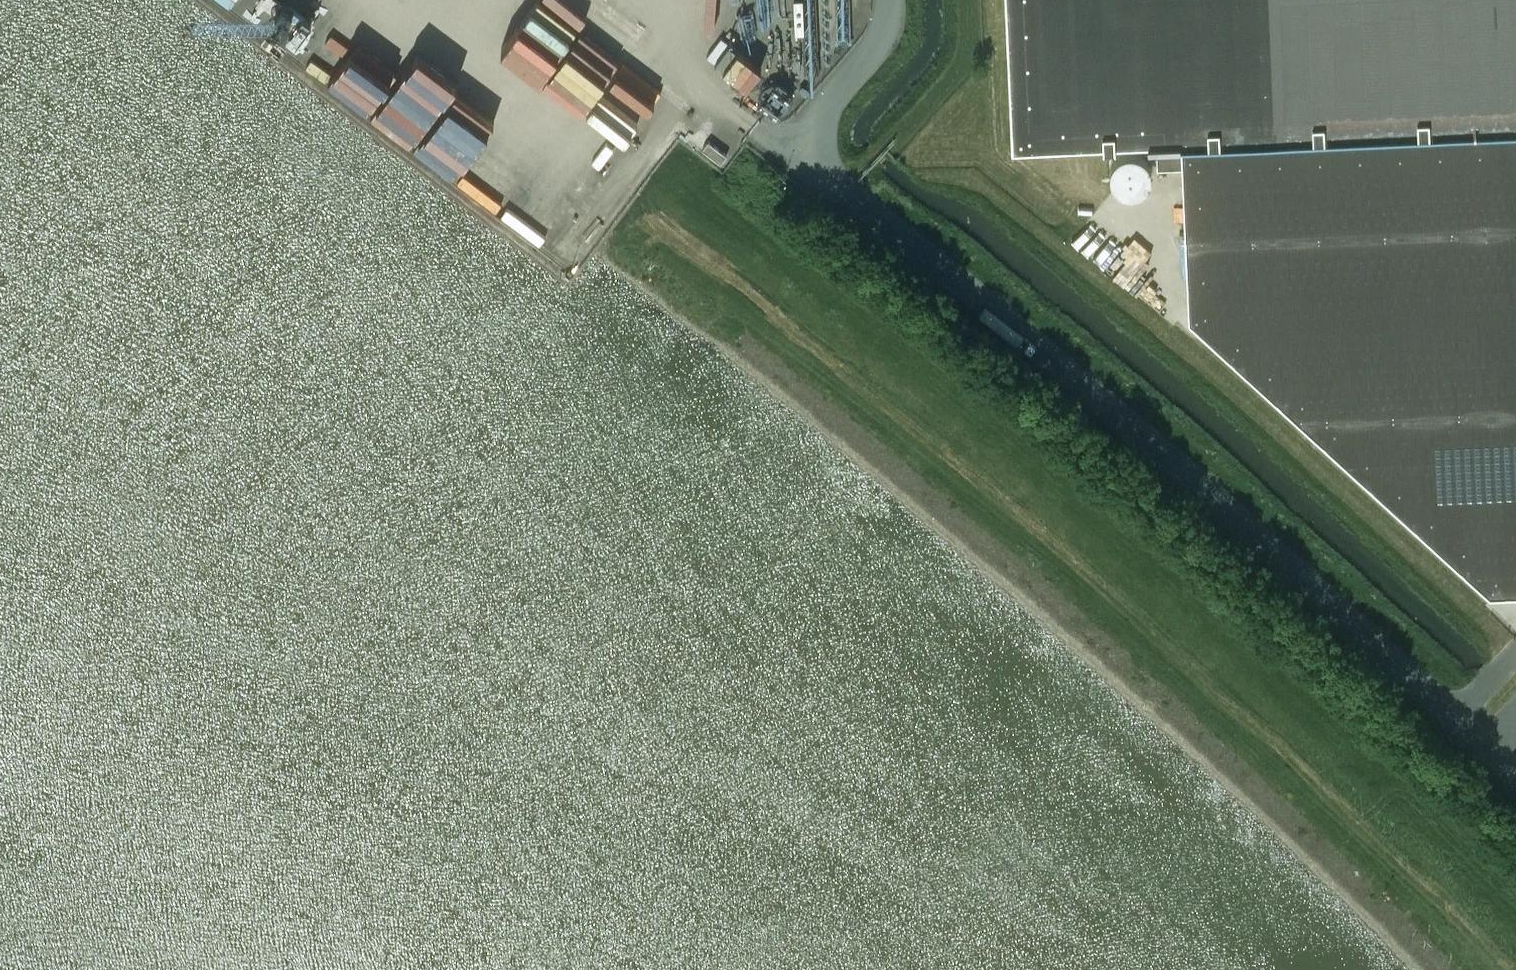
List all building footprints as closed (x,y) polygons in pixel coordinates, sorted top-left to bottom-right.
[(800,30),(837,48),(859,3),(853,0),(814,0),(800,30)] [(1013,141),(1103,137),(1103,139),(1115,138),(1115,136),(1148,135),(1148,139),(1156,138),(1466,124),(1515,122),(1515,0),(1007,0),(1013,141)] [(775,114),(793,98),(767,71),(750,88),(775,114)] [(1156,138),(1157,168),(1182,167),(1188,307),(1488,582),(1515,580),(1515,122),(1466,124),(1156,138)] [(709,140),(703,149),(721,163),(727,154),(709,140)] [(1097,191),(1160,190),(1160,179),(1146,180),(1146,152),(1096,153),(1097,191)]
